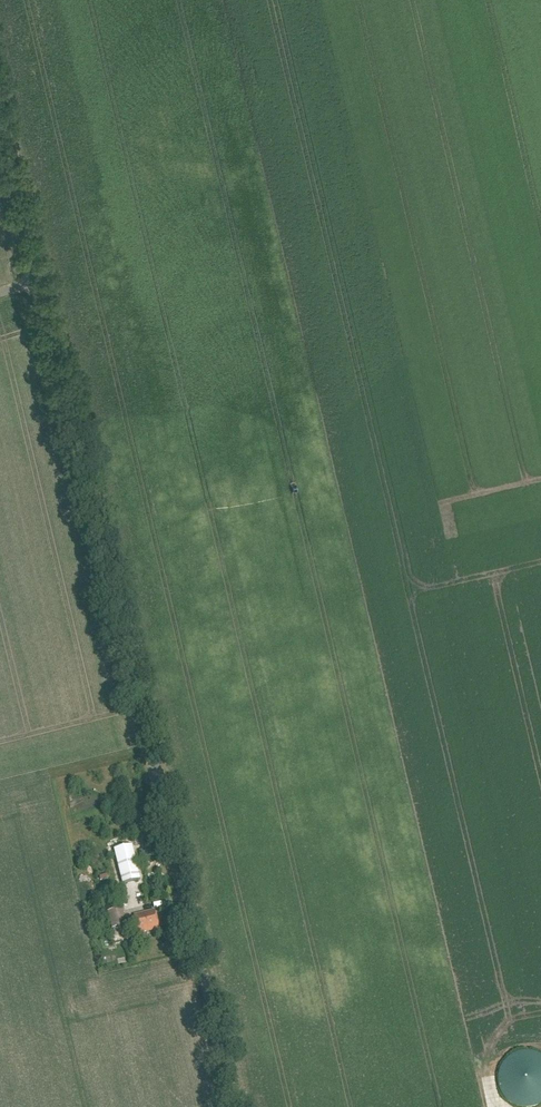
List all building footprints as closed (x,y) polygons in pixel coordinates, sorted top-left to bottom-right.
[(148,834),(140,836),(144,851),(140,852),(141,858),(145,857),(153,855),(148,834)] [(132,845),(114,850),(123,885),(140,880),(132,845)] [(113,929),(128,926),(124,908),(109,912),(113,929)] [(139,933),(158,929),(154,910),(134,915),(139,933)]
